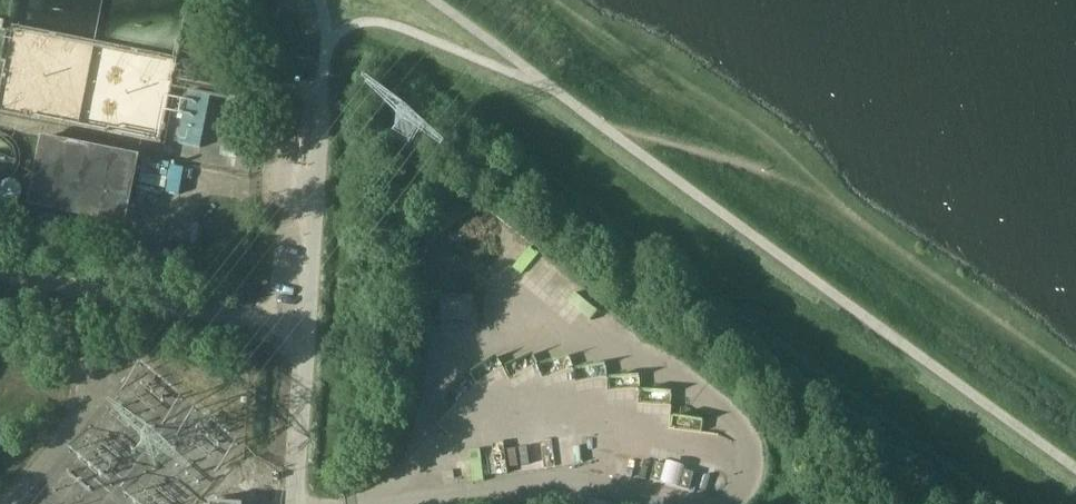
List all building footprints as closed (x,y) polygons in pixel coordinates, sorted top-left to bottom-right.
[(28,207),(126,226),(139,158),(42,138),(28,207)] [(6,175),(12,167),(14,158),(12,149),(6,142),(0,139),(0,177),(6,175)] [(1,198),(7,204),(14,205),(20,201),(23,194),(22,188),(17,183),(11,182),(5,184),(0,190),(1,198)] [(694,473),(656,463),(652,480),(690,490),(694,473)]
